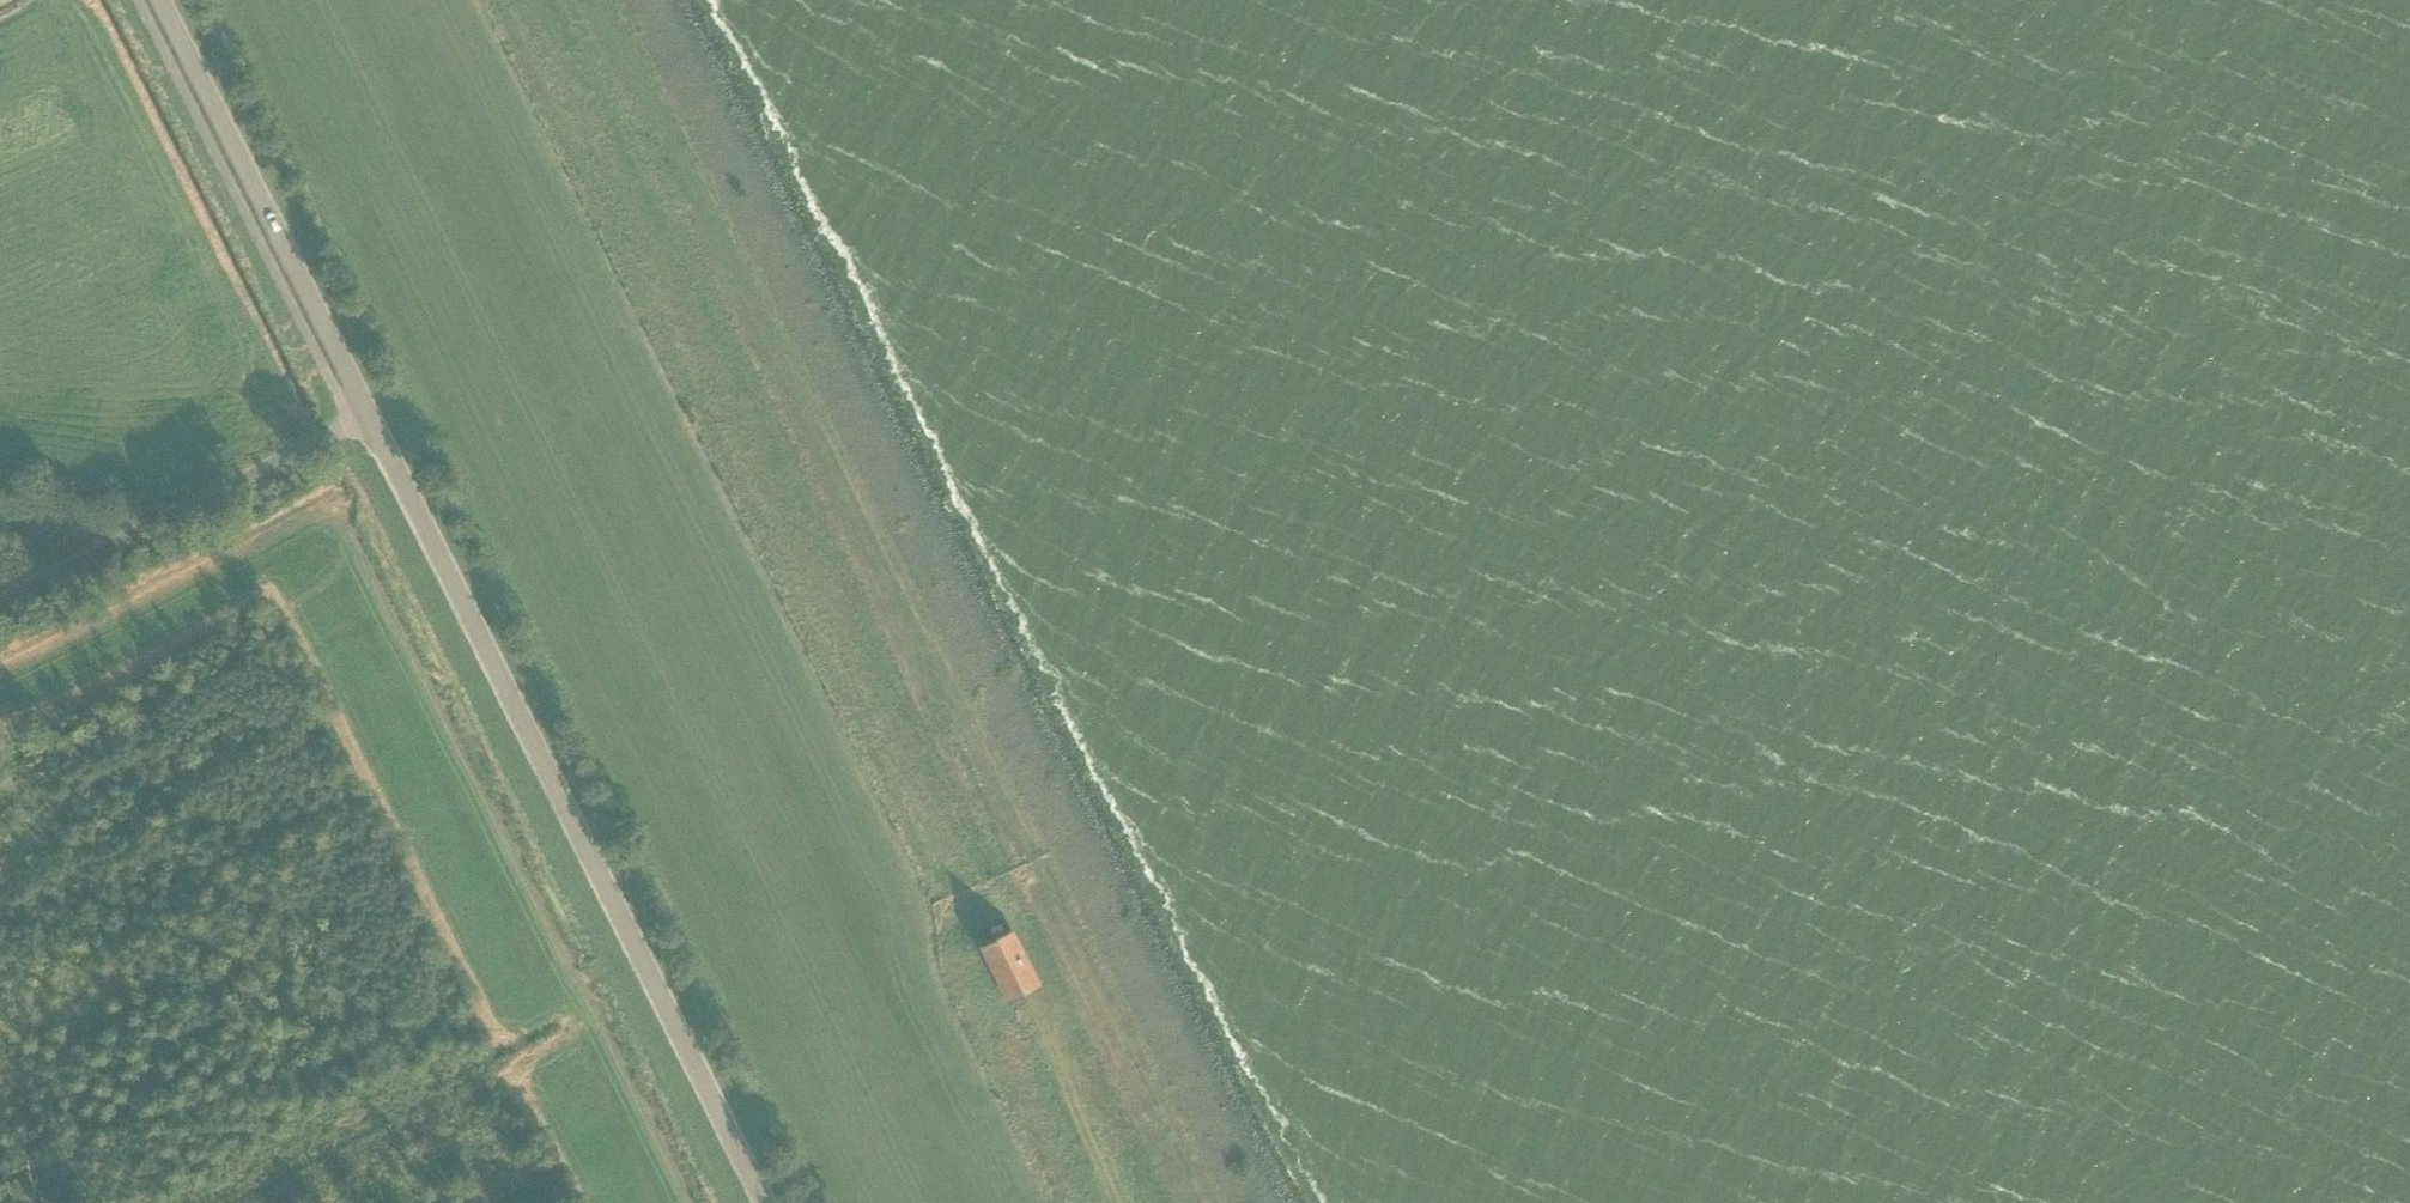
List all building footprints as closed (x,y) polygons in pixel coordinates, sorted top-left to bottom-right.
[(982,949),(1008,1001),(1038,984),(1013,935),(982,949)]
